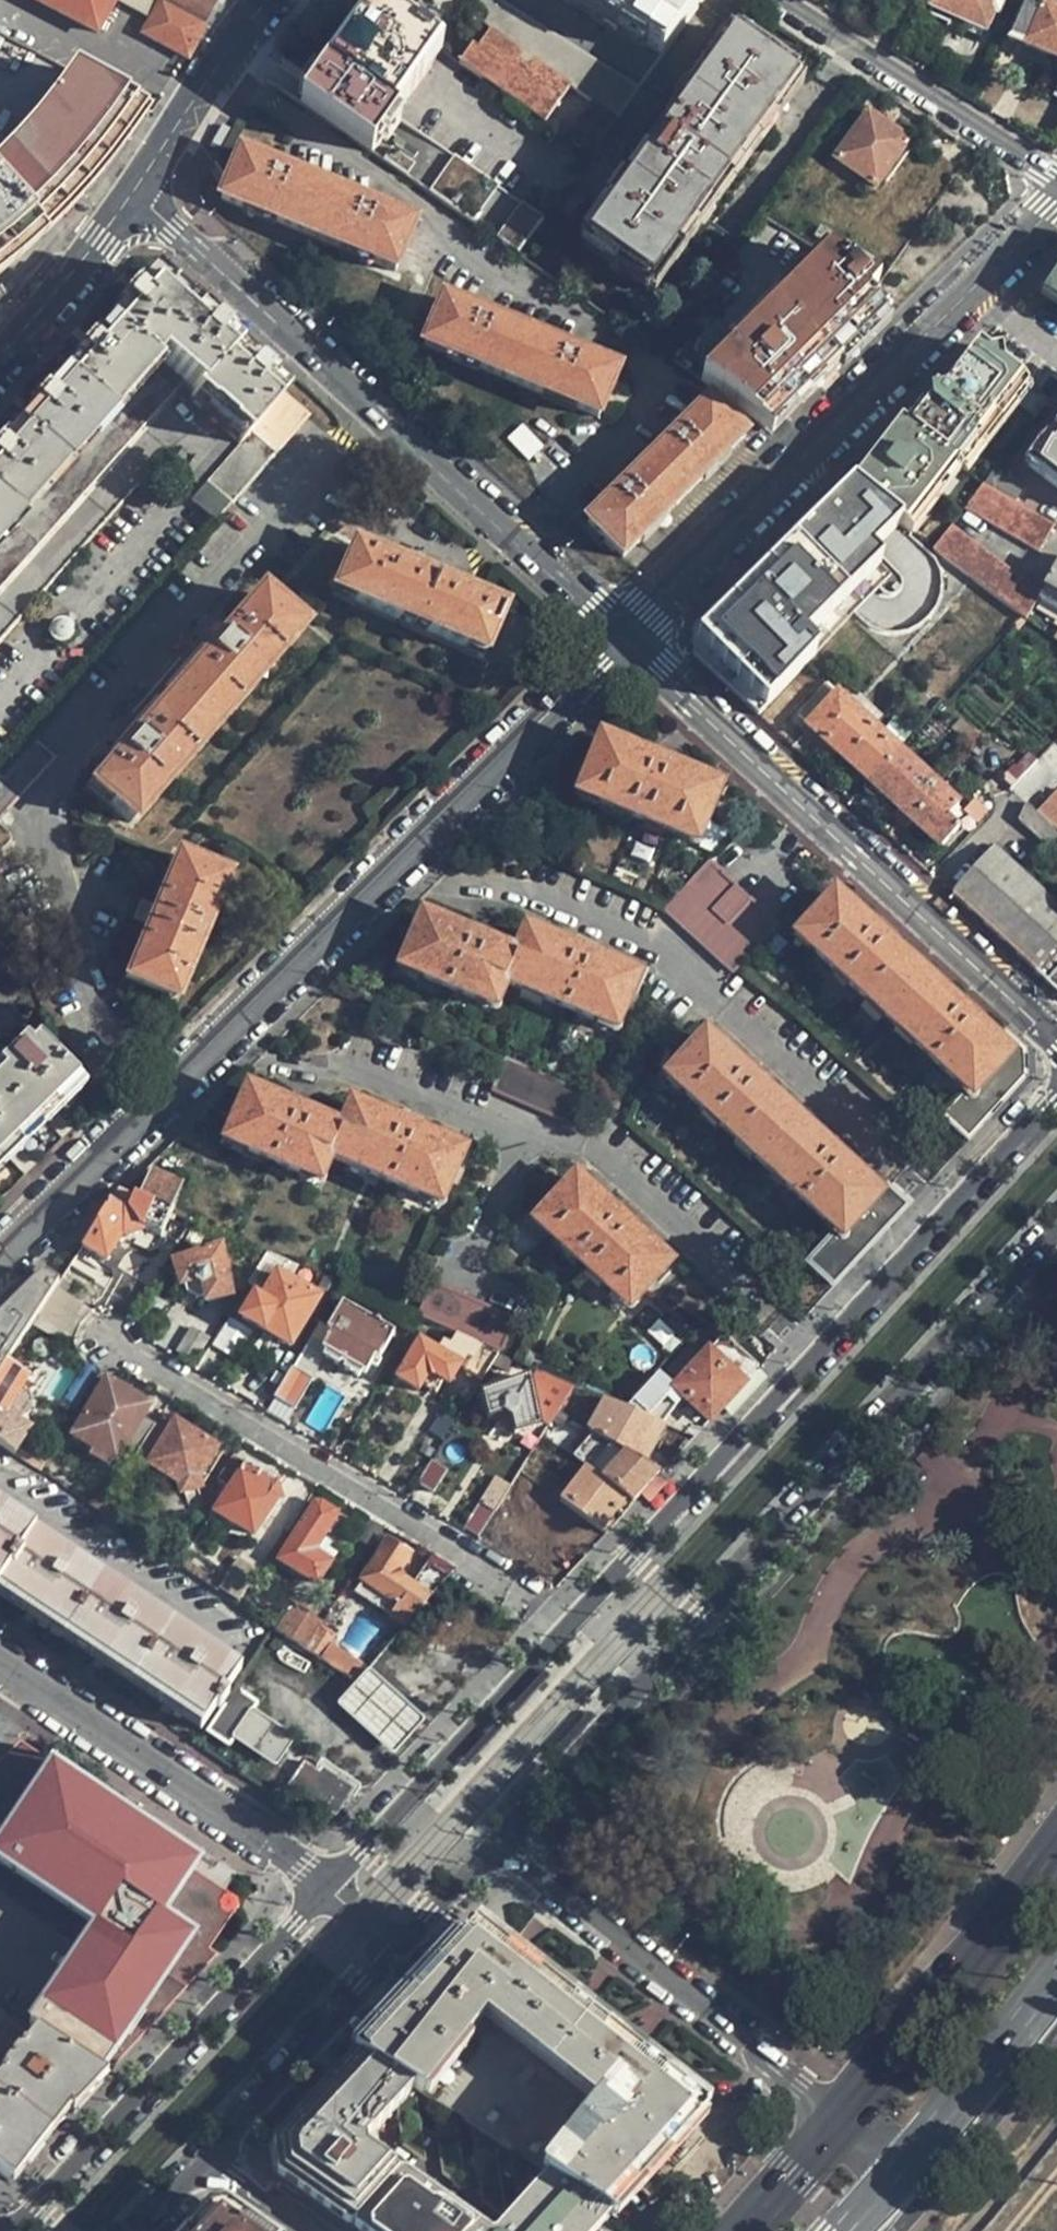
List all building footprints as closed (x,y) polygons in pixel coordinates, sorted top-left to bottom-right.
[(102,36),(122,0),(30,0),(102,36)] [(167,6),(204,27),(220,0),(219,0),(154,0),(167,6)] [(479,23),(492,32),(570,87),(616,121),(636,94),(503,0),(479,0),(473,9),(479,15),(480,19),(479,23)] [(661,57),(699,4),(702,0),(577,0),(661,57)] [(929,3),(932,5),(928,13),(950,23),(947,31),(956,35),(959,28),(976,36),(979,33),(983,32),(994,11),(996,13),(1000,4),(997,2),(997,0),(930,0),(929,3)] [(1046,0),(1026,0),(1009,38),(1015,41),(1008,55),(1017,60),(1024,45),(1056,60),(1056,5),(1046,0)] [(446,53),(374,4),(367,13),(328,69),(398,118),(446,53)] [(185,55),(189,58),(206,28),(204,27),(167,6),(150,36),(185,55)] [(570,87),(492,32),(467,68),(545,123),(570,87)] [(651,293),(802,80),(793,73),(789,78),(729,37),(582,244),(651,293)] [(398,118),(328,69),(320,80),(313,89),(300,109),(373,158),(400,119),(398,118)] [(69,72),(12,152),(0,146),(0,276),(8,270),(32,249),(67,215),(99,181),(125,147),(149,112),(69,72)] [(894,175),(913,146),(890,130),(868,115),(838,161),(877,188),(888,171),(894,175)] [(417,226),(245,153),(225,200),(396,273),(417,226)] [(387,167),(412,183),(419,173),(395,156),(387,167)] [(505,192),(461,162),(436,200),(478,229),(505,192)] [(546,221),(528,208),(502,245),(520,258),(546,221)] [(856,353),(889,319),(869,305),(879,290),(828,257),(702,386),(754,431),(765,440),(795,410),(856,353)] [(1042,297),(1056,308),(1056,273),(1042,297)] [(184,386),(195,396),(192,398),(242,441),(284,391),(257,367),(245,357),(212,327),(199,315),(190,308),(153,275),(120,310),(111,321),(66,370),(22,419),(0,443),(0,591),(184,386)] [(622,376),(452,300),(429,347),(600,424),(622,376)] [(871,465),(855,486),(903,525),(953,463),(958,466),(1022,385),(977,350),(941,396),(935,391),(921,409),(907,428),(903,424),(902,424),(871,465)] [(1030,391),(1022,385),(958,466),(961,470),(965,472),(1030,391)] [(210,480),(237,503),(310,415),(284,391),(242,441),(210,480)] [(629,560),(747,439),(710,403),(590,525),(629,560)] [(1051,440),(1050,439),(1040,453),(1039,451),(1028,465),(1056,489),(1056,432),(1051,440)] [(953,463),(903,525),(911,532),(961,470),(958,466),(953,463)] [(194,498),(220,521),(233,508),(207,484),(194,498)] [(1041,550),(1053,525),(982,485),(964,509),(1041,550)] [(903,525),(855,486),(831,511),(862,541),(869,534),(884,549),(905,527),(903,525)] [(732,597),(694,635),(695,656),(761,719),(824,652),(814,642),(887,565),(877,556),(884,549),(869,534),(862,541),(831,511),(824,504),(782,546),(750,579),(758,587),(748,597),(732,597)] [(932,550),(1010,613),(1018,620),(1037,601),(1042,593),(953,524),(932,550)] [(501,611),(474,600),(477,592),(461,584),(458,593),(409,572),(413,563),(396,556),(392,565),(352,547),(331,592),(482,654),(501,611)] [(897,575),(887,565),(814,642),(824,652),(897,575)] [(1037,601),(1056,611),(1056,565),(1042,593),(1037,601)] [(758,587),(750,579),(732,597),(748,597),(758,587)] [(128,822),(299,632),(259,594),(88,786),(128,822)] [(842,753),(850,760),(877,732),(830,688),(804,716),(827,740),(822,746),(836,760),(842,753)] [(877,732),(850,760),(873,782),(900,753),(877,732)] [(57,760),(33,739),(0,776),(0,820),(2,822),(57,760)] [(719,790),(668,769),(670,762),(662,758),(654,754),(650,762),(598,741),(574,794),(694,844),(719,790)] [(900,753),(873,782),(910,816),(935,787),(900,753)] [(1011,792),(1029,808),(1055,779),(1037,761),(1011,792)] [(956,805),(935,787),(910,816),(942,848),(961,828),(948,815),(956,805)] [(1037,816),(1054,832),(1056,834),(1056,794),(1037,816)] [(1018,822),(1043,845),(1054,832),(1037,816),(1029,808),(1018,822)] [(952,896),(1002,942),(1056,992),(1056,904),(995,848),(952,896)] [(174,1001),(222,880),(173,861),(153,910),(145,906),(137,923),(146,927),(123,981),(174,1001)] [(731,976),(774,928),(707,869),(665,914),(731,976)] [(941,1116),(967,1141),(1026,1079),(1026,1049),(1006,1031),(994,1046),(970,1024),(975,1017),(968,1011),(961,1004),(955,1012),(885,946),(891,939),(877,926),(872,932),(834,899),(797,941),(960,1095),(941,1116)] [(637,989),(590,968),(595,960),(576,951),(572,959),(526,938),(513,964),(485,952),(489,943),(471,935),(467,943),(420,924),(398,972),(492,1015),(504,989),(612,1038),(637,989)] [(7,1158),(14,1151),(23,1142),(45,1120),(52,1113),(58,1107),(69,1096),(22,1046),(12,1057),(2,1047),(0,1049),(0,1062),(3,1066),(0,1069),(0,1165),(7,1158)] [(809,1263),(835,1286),(908,1206),(888,1188),(875,1199),(852,1178),(856,1173),(842,1159),(836,1166),(765,1101),(770,1096),(756,1083),(751,1089),(713,1055),(677,1096),(832,1236),(809,1263)] [(563,1132),(579,1104),(511,1062),(492,1090),(563,1132)] [(443,1209),(464,1158),(417,1137),(421,1130),(402,1122),(400,1129),(354,1111),(342,1137),(314,1125),(317,1119),(300,1111),(296,1118),(247,1098),(229,1145),(324,1183),(333,1163),(443,1209)] [(136,1202),(163,1214),(178,1179),(152,1167),(136,1202)] [(657,1277),(616,1240),(623,1232),(608,1219),(603,1226),(563,1191),(528,1230),(620,1316),(657,1277)] [(113,1193),(78,1251),(103,1266),(117,1243),(121,1245),(137,1237),(137,1232),(156,1240),(169,1217),(163,1214),(136,1202),(113,1193)] [(227,1288),(218,1254),(171,1269),(177,1290),(181,1290),(183,1299),(193,1305),(202,1302),(203,1307),(227,1299),(225,1289),(227,1288)] [(285,1267),(262,1257),(244,1286),(264,1298),(259,1307),(251,1302),(239,1322),(261,1335),(265,1329),(291,1344),(315,1305),(276,1281),(285,1267)] [(44,1277),(0,1321),(0,1377),(4,1370),(33,1324),(42,1309),(52,1294),(55,1287),(49,1282),(44,1277)] [(58,1283),(55,1287),(52,1294),(67,1304),(73,1293),(58,1283)] [(512,1325),(433,1289),(420,1319),(499,1355),(512,1325)] [(42,1309),(79,1331),(88,1318),(67,1304),(52,1294),(42,1309)] [(376,1366),(393,1340),(341,1308),(324,1334),(330,1338),(321,1354),(362,1378),(371,1364),(376,1366)] [(71,1347),(79,1331),(42,1309),(33,1324),(71,1347)] [(179,1331),(196,1341),(206,1324),(190,1314),(179,1331)] [(461,1374),(478,1385),(496,1360),(454,1341),(448,1351),(441,1346),(433,1357),(417,1347),(395,1383),(415,1394),(419,1389),(432,1397),(439,1383),(445,1387),(462,1362),(467,1365),(461,1374)] [(754,1373),(720,1342),(673,1393),(707,1426),(717,1414),(754,1373)] [(0,1377),(0,1451),(12,1459),(28,1433),(5,1419),(26,1383),(4,1370),(0,1377)] [(290,1371),(272,1401),(292,1413),(310,1383),(290,1371)] [(657,1378),(623,1414),(645,1425),(673,1393),(657,1378)] [(538,1429),(526,1384),(481,1398),(487,1423),(494,1422),(510,1431),(512,1436),(538,1429)] [(123,1449),(135,1456),(151,1430),(138,1421),(131,1429),(115,1419),(115,1409),(122,1397),(103,1385),(70,1439),(90,1452),(86,1459),(105,1471),(112,1459),(117,1459),(123,1449)] [(603,1406),(585,1438),(639,1466),(668,1435),(645,1425),(623,1414),(603,1406)] [(135,1456),(132,1460),(175,1486),(177,1496),(196,1491),(195,1481),(212,1452),(172,1427),(164,1438),(151,1430),(135,1456)] [(639,1466),(585,1438),(572,1461),(585,1471),(631,1509),(661,1478),(639,1466)] [(229,1457),(212,1484),(227,1492),(212,1515),(252,1539),(276,1503),(278,1501),(273,1488),(270,1490),(255,1481),(259,1474),(229,1457)] [(426,1467),(412,1489),(428,1499),(442,1478),(426,1467)] [(585,1471),(554,1504),(596,1538),(607,1527),(616,1519),(620,1522),(631,1509),(585,1471)] [(463,1532),(477,1541),(493,1515),(479,1506),(463,1532)] [(327,1567),(310,1556),(333,1522),(331,1517),(319,1509),(314,1509),(278,1562),(313,1586),(327,1567)] [(219,1711),(229,1697),(224,1695),(241,1671),(0,1514),(0,1597),(28,1616),(98,1662),(167,1707),(200,1729),(215,1708),(219,1711)] [(403,1630),(428,1600),(397,1580),(398,1572),(407,1559),(386,1546),(361,1584),(396,1605),(386,1618),(403,1630)] [(303,1653),(318,1631),(289,1612),(273,1635),(303,1653)] [(332,1640),(318,1631),(303,1653),(317,1661),(332,1640)] [(390,1754),(421,1722),(368,1675),(353,1691),(337,1708),(390,1754)] [(352,1790),(316,1766),(311,1772),(297,1764),(306,1751),(286,1738),(264,1771),(333,1816),(352,1790)] [(26,2027),(104,2077),(217,1955),(206,1944),(232,1916),(244,1916),(251,1908),(251,1898),(240,1890),(230,1892),(212,1881),(197,1872),(205,1861),(13,1746),(0,1759),(0,1868),(93,1928),(26,2027)] [(470,1926),(352,2054),(414,2091),(550,2172),(613,2209),(616,2212),(709,2110),(667,2078),(616,2038),(520,1964),(470,1926)] [(0,2011),(0,2177),(7,2182),(50,2124),(63,2108),(72,2113),(104,2077),(26,2027),(0,2011)] [(270,2143),(272,2164),(273,2179),(350,2230),(481,2230),(370,2154),(369,2142),(414,2091),(352,2054),(270,2143)] [(613,2209),(550,2172),(497,2230),(594,2230),(613,2209)] [(227,2210),(203,2211),(185,2230),(258,2230),(227,2210)]
